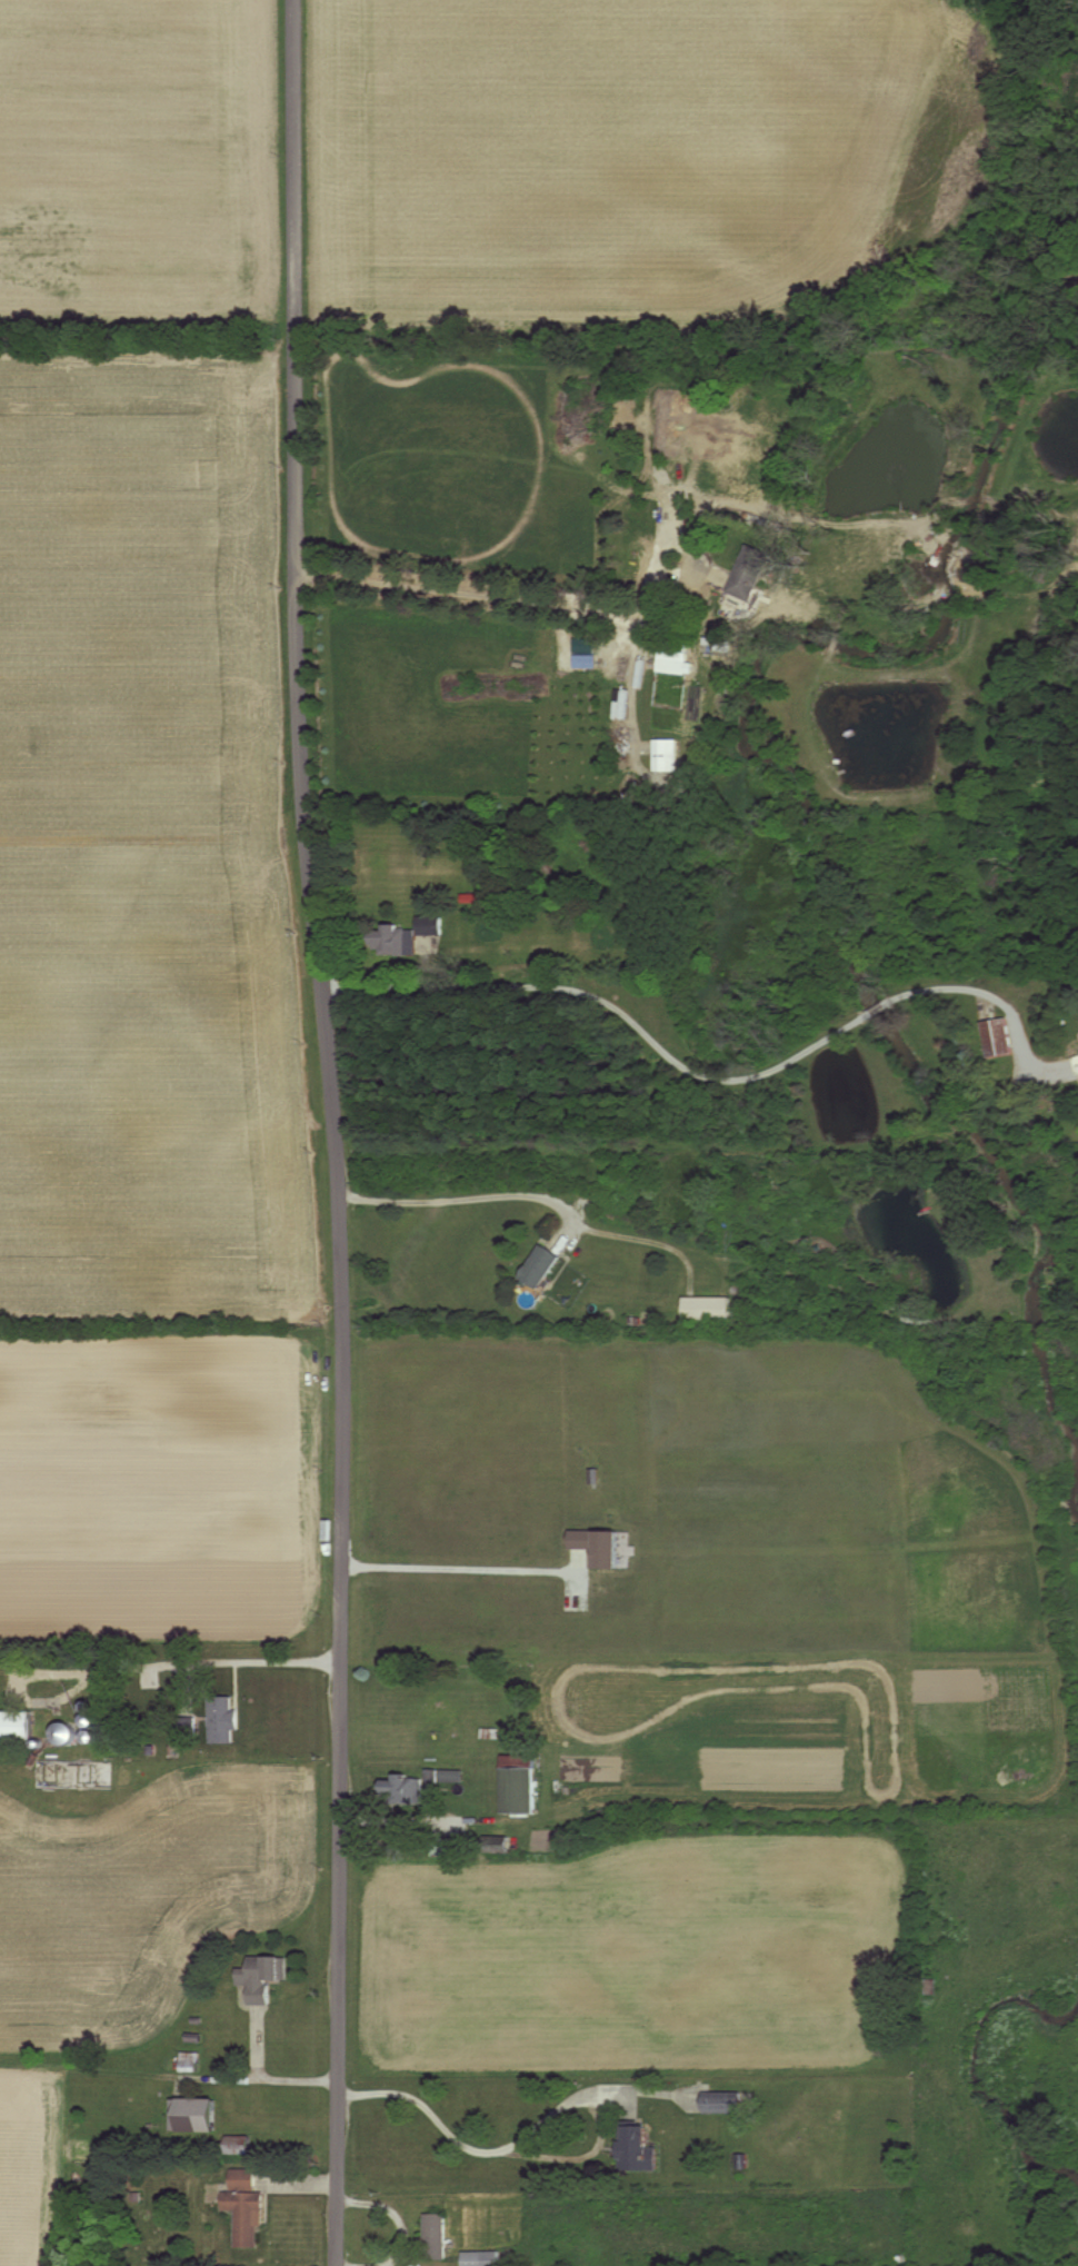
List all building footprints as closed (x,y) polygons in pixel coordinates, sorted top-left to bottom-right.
[(727,593),(753,604),(773,555),(747,545),(727,593)] [(691,643),(660,640),(658,659),(689,662),(691,643)] [(653,772),(677,772),(677,740),(653,740),(653,772)] [(415,917),(416,926),(372,927),(372,955),(414,954),(414,934),(440,934),(440,916),(415,917)] [(982,1022),(989,1058),(1013,1054),(1006,1018),(982,1022)] [(563,1257),(543,1245),(522,1279),(542,1291),(563,1257)] [(730,1298),(683,1298),(683,1322),(730,1322),(730,1298)] [(598,1483),(589,1483),(588,1469),(598,1468),(598,1483)] [(618,1568),(619,1531),(570,1530),(570,1548),(595,1549),(595,1568),(618,1568)] [(209,1742),(209,1696),(232,1696),(232,1709),(237,1709),(238,1729),(232,1729),(232,1741),(209,1742)] [(92,1703),(91,1702),(90,1701),(88,1701),(86,1701),(84,1702),(83,1703),(82,1706),(82,1708),(82,1709),(83,1711),(86,1712),(88,1713),(89,1712),(91,1712),(92,1710),(93,1709),(94,1707),(93,1705),(92,1703)] [(32,1742),(0,1742),(0,1710),(31,1710),(32,1742)] [(84,1716),(83,1717),(82,1719),(82,1722),(83,1725),(84,1727),(87,1728),(89,1728),(91,1728),(93,1727),(96,1726),(96,1723),(97,1721),(97,1719),(96,1717),(93,1715),(91,1713),(89,1713),(87,1715),(84,1716)] [(174,1736),(196,1736),(196,1717),(176,1717),(174,1736)] [(57,1726),(54,1729),(52,1732),(53,1737),(54,1740),(57,1743),(61,1746),(64,1746),(69,1746),(72,1743),(74,1741),(77,1738),(77,1733),(76,1730),(74,1727),(71,1723),(68,1722),(63,1722),(60,1723),(57,1726)] [(86,1732),(83,1733),(82,1736),(82,1739),(83,1741),(86,1743),(88,1745),(90,1745),(92,1745),(94,1743),(96,1742),(97,1740),(98,1738),(97,1736),(96,1733),(94,1731),(92,1730),(90,1730),(88,1730),(86,1732)] [(34,1741),(33,1742),(33,1743),(33,1746),(34,1747),(36,1748),(38,1749),(39,1749),(41,1748),(42,1747),(43,1746),(43,1745),(43,1742),(43,1741),(42,1740),(40,1739),(39,1739),(37,1739),(36,1740),(34,1741)] [(502,1815),(535,1815),(535,1757),(502,1757),(502,1815)] [(420,1777),(382,1777),(382,1804),(420,1804),(420,1777)] [(508,1838),(484,1838),(483,1852),(508,1852),(508,1838)] [(287,1978),(287,1956),(281,1956),(281,1954),(248,1955),(249,1966),(237,1966),(237,1984),(248,1984),(248,2002),(269,2002),(269,1985),(266,1981),(266,1978),(287,1978)] [(197,2072),(197,2053),(181,2053),(181,2072),(197,2072)] [(217,2130),(216,2097),(180,2096),(180,2097),(171,2097),(171,2129),(179,2129),(179,2130),(217,2130)] [(743,2097),(704,2097),(704,2114),(743,2114),(743,2097)] [(622,2170),(658,2170),(657,2147),(649,2147),(649,2125),(621,2126),(622,2170)] [(76,2161),(87,2161),(87,2142),(76,2142),(76,2161)] [(261,2192),(255,2192),(255,2172),(231,2172),(231,2191),(222,2191),(222,2210),(235,2210),(234,2248),(261,2248),(261,2192)] [(423,2259),(445,2259),(445,2214),(423,2214),(423,2259)] [(461,2265),(498,2265),(498,2252),(461,2252),(461,2265)]
